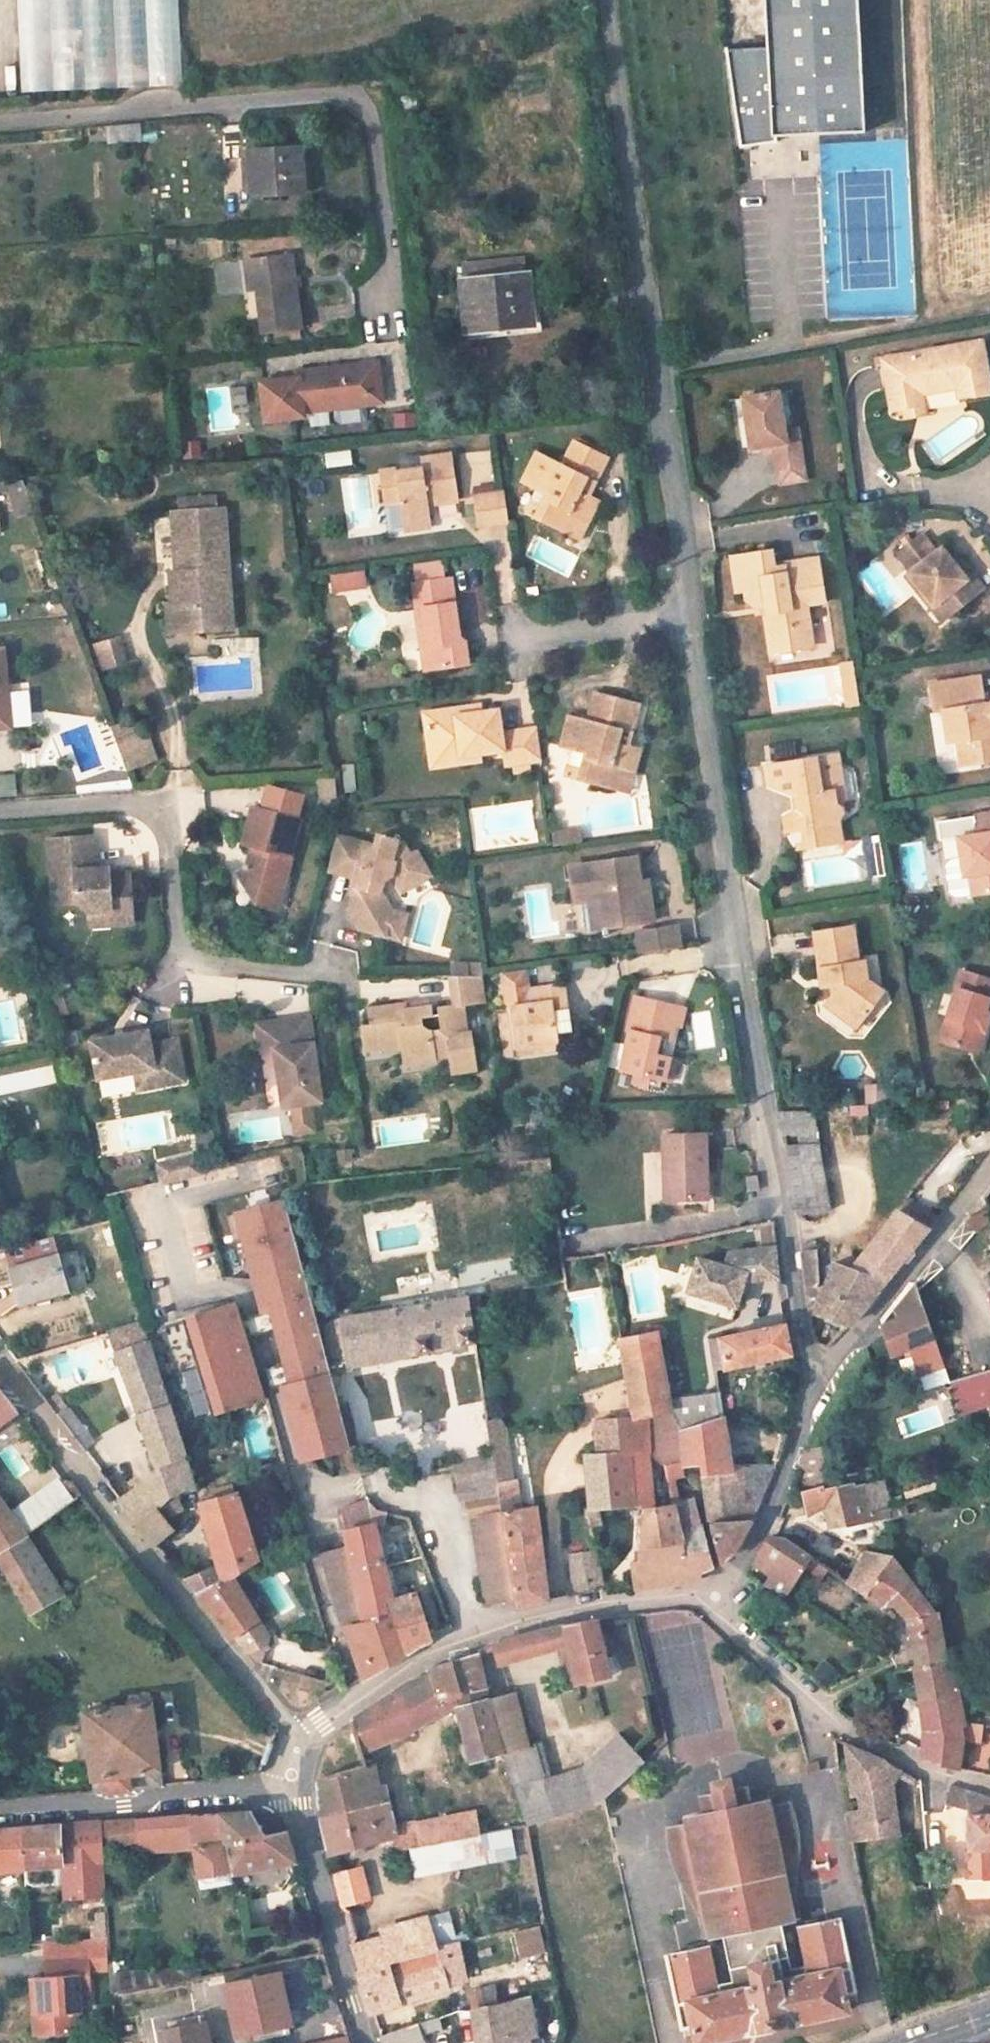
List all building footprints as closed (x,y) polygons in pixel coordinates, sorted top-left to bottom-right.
[(23,89),(184,84),(181,0),(20,0),(23,89)] [(863,0),(770,0),(772,45),(737,45),(742,139),(869,133),(863,0)] [(18,90),(17,63),(0,64),(0,91),(18,90)] [(136,139),(134,123),(102,127),(104,142),(136,139)] [(301,181),(297,138),(246,144),(250,186),(301,181)] [(299,325),(289,249),(240,255),(244,286),(261,285),(268,329),(299,325)] [(524,272),(521,254),(461,261),(461,279),(524,272)] [(533,322),(527,272),(524,272),(461,279),(460,279),(466,330),(533,322)] [(249,317),(261,316),(259,291),(248,291),(249,317)] [(913,386),(961,377),(965,395),(989,391),(979,339),(904,354),(905,359),(880,363),(888,410),(904,407),(915,405),(913,386)] [(381,406),(378,368),(296,375),(297,382),(262,385),(266,425),(303,421),(303,416),(334,413),(365,410),(366,410),(366,407),(381,406)] [(928,422),(923,392),(954,386),(957,397),(965,395),(961,377),(913,386),(915,405),(904,407),(907,425),(928,422)] [(787,430),(781,390),(744,396),(751,449),(778,445),(783,483),(809,479),(801,427),(787,430)] [(365,410),(334,413),(335,431),(367,428),(365,410)] [(397,428),(416,425),(414,412),(395,415),(397,428)] [(582,488),(589,475),(598,480),(611,452),(578,435),(563,464),(537,452),(522,481),(539,489),(548,493),(541,508),(539,513),(574,530),(583,511),(588,513),(598,496),(582,488)] [(184,457),(201,458),(202,441),(185,441),(184,457)] [(352,449),(326,453),(328,467),(355,463),(352,449)] [(457,499),(450,453),(420,457),(421,467),(396,471),(394,468),(378,471),(382,504),(396,502),(399,521),(429,516),(426,499),(437,498),(437,502),(457,499)] [(27,508),(14,475),(0,477),(0,480),(4,491),(12,513),(27,508)] [(347,530),(373,530),(373,475),(347,475),(347,530)] [(541,508),(548,493),(539,489),(532,503),(541,508)] [(509,521),(505,491),(474,494),(478,524),(509,521)] [(586,536),(605,499),(598,496),(588,513),(583,511),(574,530),(586,536)] [(227,621),(221,502),(168,505),(173,574),(168,574),(170,614),(190,614),(190,623),(227,621)] [(430,526),(429,516),(399,521),(400,530),(430,526)] [(966,583),(956,570),(942,550),(936,555),(923,538),(898,555),(911,574),(906,578),(918,595),(924,591),(935,607),(945,599),(955,611),(984,590),(974,577),(966,583)] [(827,603),(819,559),(784,564),(783,566),(780,568),(778,568),(776,568),(774,567),(773,564),(771,550),(730,555),(735,591),(742,591),(742,597),(743,601),(747,605),(751,608),(757,608),(765,607),(766,610),(767,616),(764,617),(769,656),(804,652),(801,629),(813,628),(809,605),(827,603)] [(440,581),(437,559),(412,562),(415,584),(440,581)] [(974,577),(965,564),(956,570),(966,583),(974,577)] [(360,569),(348,570),(350,586),(362,584),(360,569)] [(348,570),(330,573),(332,588),(350,586),(348,570)] [(170,614),(168,574),(159,574),(160,610),(161,614),(170,614)] [(458,643),(449,580),(415,584),(410,585),(415,619),(423,619),(426,650),(420,650),(422,671),(466,666),(463,643),(458,643)] [(955,611),(945,599),(935,607),(924,591),(918,595),(939,623),(955,611)] [(426,650),(423,619),(415,619),(420,650),(426,650)] [(816,650),(813,628),(801,629),(804,652),(816,650)] [(107,670),(131,662),(123,635),(98,642),(107,670)] [(845,707),(861,706),(859,660),(843,661),(845,707)] [(988,703),(984,677),(934,685),(938,712),(947,711),(951,734),(963,742),(965,757),(986,755),(986,765),(989,764),(989,703),(988,703)] [(570,753),(582,754),(597,756),(593,785),(631,790),(633,765),(639,766),(642,744),(628,742),(628,728),(639,730),(643,701),(598,694),(594,723),(575,721),(570,753)] [(482,713),(481,706),(457,709),(458,717),(482,713)] [(542,760),(538,728),(505,733),(501,712),(482,713),(458,717),(457,709),(425,715),(430,752),(460,748),(462,756),(482,754),(505,752),(507,765),(542,760)] [(157,755),(145,724),(139,726),(123,734),(117,720),(107,724),(124,768),(157,755)] [(645,793),(651,746),(642,744),(639,766),(633,765),(631,790),(645,793)] [(432,768),(483,763),(482,754),(462,756),(460,748),(430,752),(432,768)] [(853,770),(844,764),(842,750),(769,763),(773,784),(801,793),(803,805),(796,810),(799,827),(807,826),(811,844),(845,838),(843,828),(847,822),(858,807),(853,770)] [(593,785),(597,756),(582,754),(579,783),(593,785)] [(986,765),(986,755),(965,757),(967,768),(986,765)] [(343,767),(347,793),(360,791),(355,765),(343,767)] [(15,793),(15,783),(0,784),(0,794),(15,793)] [(289,854),(299,817),(252,804),(242,841),(249,843),(246,851),(251,853),(248,862),(236,868),(255,903),(284,888),(293,855),(289,854)] [(971,821),(974,839),(956,843),(960,863),(949,865),(943,874),(947,896),(956,902),(989,896),(989,817),(971,821)] [(583,842),(582,830),(552,833),(554,846),(558,845),(583,842)] [(386,934),(394,909),(382,889),(387,871),(400,864),(407,866),(410,874),(418,883),(438,865),(422,849),(417,854),(406,843),(380,835),(377,845),(336,833),(327,868),(358,878),(349,907),(358,926),(386,934)] [(125,925),(120,873),(100,873),(99,868),(87,868),(83,837),(40,839),(44,904),(66,903),(81,913),(103,912),(104,926),(125,925)] [(868,838),(870,878),(888,877),(886,837),(868,838)] [(663,924),(659,894),(651,894),(649,883),(645,858),(580,867),(584,903),(597,902),(608,901),(611,930),(663,924)] [(659,894),(657,881),(649,883),(651,894),(659,894)] [(278,910),(284,888),(255,903),(278,910)] [(611,930),(608,901),(597,902),(602,931),(611,930)] [(400,938),(408,913),(394,909),(386,934),(400,938)] [(104,926),(103,912),(81,913),(81,927),(104,926)] [(869,1026),(893,994),(869,978),(865,957),(858,957),(852,923),(815,930),(821,972),(837,970),(838,981),(841,1000),(837,1004),(869,1026)] [(687,951),(685,931),(645,936),(647,956),(687,951)] [(468,976),(468,965),(452,965),(451,976),(468,976)] [(838,981),(837,970),(821,972),(823,984),(838,981)] [(567,1015),(563,987),(525,993),(523,972),(501,975),(506,1007),(510,1009),(515,1050),(556,1044),(555,1036),(553,1017),(567,1015)] [(965,974),(940,1039),(968,1050),(977,1031),(986,1035),(989,1022),(989,1012),(988,1011),(989,1005),(989,982),(965,974)] [(465,1035),(463,1013),(485,1010),(481,978),(481,977),(468,976),(451,976),(446,976),(449,1006),(435,1008),(435,1013),(426,1014),(425,1006),(401,1009),(400,1004),(368,1008),(369,1023),(361,1024),(364,1044),(379,1042),(379,1049),(399,1047),(411,1059),(434,1056),(435,1061),(452,1059),(453,1070),(463,1077),(474,1076),(469,1038),(465,1035)] [(672,1084),(681,1042),(666,1038),(669,1024),(682,1028),(686,1007),(643,996),(641,997),(632,1033),(637,1034),(627,1073),(672,1084)] [(869,1026),(837,1004),(833,1010),(864,1032),(869,1026)] [(691,1030),(695,1009),(686,1007),(682,1028),(691,1030)] [(570,1034),(567,1015),(553,1017),(555,1036),(570,1034)] [(319,1104),(309,1018),(271,1022),(274,1051),(281,1108),(319,1104)] [(274,1051),(271,1022),(255,1024),(258,1052),(274,1051)] [(182,1082),(174,1038),(148,1043),(145,1031),(87,1041),(94,1078),(130,1072),(131,1077),(150,1074),(152,1087),(182,1082)] [(979,1055),(986,1035),(977,1031),(968,1050),(979,1055)] [(379,1049),(379,1042),(364,1044),(365,1052),(379,1049)] [(680,1085),(689,1045),(681,1042),(672,1084),(680,1085)] [(557,1053),(556,1044),(515,1050),(517,1059),(557,1053)] [(152,1087),(150,1074),(131,1077),(133,1090),(152,1087)] [(840,1137),(872,1135),(870,1104),(838,1106),(840,1137)] [(818,1145),(813,1111),(779,1114),(784,1148),(818,1145)] [(164,1142),(162,1116),(130,1118),(131,1144),(164,1142)] [(707,1177),(706,1139),(662,1141),(664,1207),(701,1206),(701,1177),(707,1177)] [(829,1213),(818,1145),(784,1148),(795,1216),(829,1213)] [(156,1162),(163,1185),(208,1172),(201,1149),(156,1162)] [(709,1206),(707,1177),(701,1177),(701,1206),(709,1206)] [(758,1193),(756,1180),(743,1182),(745,1195),(758,1193)] [(849,1323),(936,1213),(921,1202),(912,1210),(887,1190),(873,1210),(877,1214),(844,1262),(832,1259),(816,1301),(849,1323)] [(323,1355),(280,1205),(230,1217),(269,1367),(323,1355)] [(966,1227),(973,1238),(989,1232),(989,1223),(989,1220),(966,1227)] [(762,1244),(779,1241),(776,1223),(759,1225),(762,1244)] [(742,1312),(747,1288),(780,1282),(774,1251),(729,1259),(726,1272),(699,1267),(690,1300),(742,1312)] [(816,1301),(811,1254),(799,1255),(806,1294),(816,1301)] [(66,1292),(57,1256),(11,1268),(21,1303),(66,1292)] [(147,1293),(145,1282),(130,1286),(134,1297),(147,1293)] [(940,1372),(911,1282),(896,1301),(887,1310),(892,1322),(880,1329),(890,1360),(909,1352),(918,1379),(940,1372)] [(441,1356),(440,1347),(468,1342),(470,1353),(483,1350),(477,1321),(492,1319),(489,1299),(334,1323),(323,1326),(333,1376),(336,1379),(359,1375),(360,1370),(441,1356)] [(361,1442),(348,1393),(336,1379),(333,1376),(330,1376),(323,1355),(269,1367),(270,1374),(255,1378),(232,1306),(159,1325),(188,1422),(270,1398),(289,1462),(361,1442)] [(713,1375),(795,1356),(787,1326),(707,1344),(713,1375)] [(642,1501),(634,1450),(658,1442),(653,1415),(660,1413),(669,1411),(669,1410),(655,1340),(621,1348),(633,1425),(599,1433),(603,1458),(589,1464),(596,1508),(605,1506),(642,1501)] [(176,1426),(148,1343),(120,1354),(158,1474),(130,1494),(150,1521),(182,1496),(198,1484),(176,1426)] [(946,1390),(956,1419),(989,1407),(989,1375),(946,1390)] [(19,1414),(11,1404),(0,1389),(0,1428),(19,1414)] [(100,1442),(63,1393),(53,1401),(90,1449),(100,1442)] [(681,1427),(721,1414),(718,1398),(669,1410),(669,1411),(681,1427)] [(680,1531),(669,1462),(660,1413),(653,1415),(658,1442),(634,1450),(642,1501),(647,1507),(640,1558),(638,1562),(631,1564),(635,1592),(676,1584),(697,1580),(709,1570),(701,1525),(680,1531)] [(731,1459),(721,1414),(681,1427),(690,1459),(705,1459),(708,1459),(708,1468),(731,1468),(731,1459)] [(822,1453),(825,1435),(812,1440),(802,1462),(822,1453)] [(748,1519),(765,1476),(773,1455),(731,1459),(731,1468),(708,1468),(713,1523),(714,1523),(748,1519)] [(499,1485),(494,1461),(458,1468),(465,1500),(500,1495),(499,1485)] [(27,1531),(83,1494),(68,1476),(14,1513),(0,1492),(0,1549),(27,1531)] [(554,1605),(543,1508),(528,1508),(522,1479),(499,1485),(500,1495),(502,1512),(519,1602),(520,1611),(554,1605)] [(883,1509),(876,1483),(862,1484),(869,1512),(883,1509)] [(869,1512),(862,1484),(800,1494),(805,1514),(819,1513),(822,1529),(884,1517),(883,1509),(869,1512)] [(262,1560),(238,1490),(202,1501),(221,1562),(192,1574),(204,1588),(240,1573),(253,1567),(253,1564),(262,1560)] [(502,1512),(500,1495),(465,1500),(478,1519),(502,1512)] [(184,1529),(172,1516),(188,1506),(182,1496),(150,1521),(167,1542),(184,1529)] [(386,1547),(373,1499),(346,1507),(355,1544),(377,1622),(404,1615),(414,1652),(434,1644),(432,1638),(420,1599),(401,1603),(386,1547)] [(519,1602),(502,1512),(478,1519),(493,1608),(519,1602)] [(738,1545),(748,1519),(714,1523),(713,1523),(717,1563),(738,1545)] [(0,1549),(0,1558),(34,1615),(66,1591),(27,1531),(0,1549)] [(792,1597),(814,1555),(789,1533),(783,1531),(776,1531),(771,1534),(770,1537),(765,1550),(782,1561),(768,1581),(792,1597)] [(377,1622),(355,1544),(327,1551),(368,1680),(414,1652),(404,1615),(377,1622)] [(939,1613),(897,1550),(896,1552),(866,1586),(886,1602),(889,1598),(902,1610),(912,1658),(947,1653),(939,1613)] [(866,1586),(896,1552),(853,1551),(841,1566),(866,1586)] [(600,1558),(576,1562),(580,1584),(603,1581),(602,1570),(600,1558)] [(240,1573),(204,1588),(241,1633),(268,1620),(240,1573)] [(603,1581),(580,1584),(582,1599),(605,1594),(603,1581)] [(268,1620),(241,1633),(262,1659),(276,1638),(268,1620)] [(613,1683),(599,1620),(575,1625),(539,1632),(501,1641),(498,1642),(503,1666),(569,1650),(579,1692),(582,1690),(613,1683)] [(493,1693),(484,1652),(463,1659),(456,1662),(466,1702),(493,1693)] [(959,1717),(947,1653),(912,1658),(925,1722),(926,1750),(927,1751),(934,1756),(960,1761),(959,1717)] [(829,1659),(813,1673),(829,1690),(845,1675),(829,1659)] [(466,1702),(456,1662),(445,1667),(436,1671),(446,1709),(458,1705),(466,1702)] [(446,1709),(436,1671),(421,1679),(406,1688),(371,1711),(352,1723),(366,1760),(417,1732),(446,1709)] [(507,1747),(496,1701),(493,1693),(466,1702),(458,1705),(473,1756),(507,1747)] [(545,1783),(523,1694),(496,1701),(507,1747),(524,1821),(527,1820),(592,1807),(583,1775),(545,1783)] [(159,1784),(147,1700),(81,1706),(90,1790),(103,1790),(120,1788),(159,1784)] [(651,1761),(625,1735),(583,1775),(592,1807),(610,1803),(651,1761)] [(894,1828),(884,1763),(882,1758),(841,1740),(840,1740),(852,1803),(844,1805),(850,1834),(894,1828)] [(379,1795),(370,1769),(322,1782),(323,1824),(390,1804),(387,1793),(379,1795)] [(708,1917),(712,1935),(725,1933),(736,1987),(719,1989),(711,1953),(670,1961),(686,2035),(700,2033),(702,2042),(729,2042),(782,2032),(855,2016),(852,2002),(863,2000),(848,1926),(803,1935),(810,1970),(792,1974),(780,1921),(793,1918),(789,1900),(769,1905),(756,1848),(776,1844),(795,1840),(786,1799),(747,1809),(741,1786),(699,1791),(705,1817),(666,1825),(675,1866),(695,1862),(695,1861),(713,1858),(726,1913),(708,1917)] [(971,1795),(940,1787),(938,1800),(965,1807),(969,1845),(964,1846),(967,1871),(989,1870),(989,1800),(971,1795)] [(400,1835),(390,1804),(323,1824),(332,1859),(401,1838),(400,1835)] [(481,1832),(473,1805),(416,1821),(419,1830),(425,1848),(481,1832)] [(244,1855),(242,1820),(234,1820),(217,1819),(140,1824),(118,1826),(118,1843),(148,1844),(151,1854),(195,1852),(199,1856),(208,1856),(244,1855)] [(301,1864),(298,1849),(292,1842),(269,1842),(269,1825),(258,1821),(242,1820),(244,1855),(245,1873),(303,1869),(301,1864)] [(120,1893),(118,1843),(118,1826),(85,1827),(39,1830),(42,1887),(80,1886),(81,1901),(120,1900),(120,1898),(120,1893)] [(39,1830),(0,1833),(0,1874),(3,1874),(4,1888),(42,1887),(39,1830)] [(425,1848),(419,1830),(400,1835),(401,1838),(406,1853),(425,1848)] [(789,1900),(776,1844),(756,1848),(769,1905),(789,1900)] [(245,1873),(244,1855),(208,1856),(211,1890),(211,1895),(246,1894),(245,1873)] [(726,1913),(713,1858),(695,1861),(695,1862),(708,1917),(726,1913)] [(369,1910),(359,1870),(337,1876),(347,1916),(369,1910)] [(256,1925),(254,1895),(242,1896),(244,1926),(256,1925)] [(548,1955),(539,1925),(508,1932),(516,1963),(548,1955)] [(443,1956),(435,1930),(395,1940),(396,1944),(358,1954),(364,1977),(391,1970),(396,1986),(448,1971),(443,1956)] [(470,1991),(462,1948),(443,1956),(448,1971),(396,1986),(391,1970),(364,1977),(375,2019),(380,2018),(470,1991)] [(91,2031),(90,1995),(98,1994),(97,1960),(63,1961),(64,1978),(56,1979),(58,2031),(91,2031)] [(227,1989),(238,1986),(238,1977),(235,1972),(170,1989),(173,2003),(227,1989)] [(278,1975),(238,1986),(227,1989),(241,2042),(255,2042),(294,2034),(278,1975)] [(58,2031),(56,1979),(40,1979),(40,2032),(58,2031)] [(531,2004),(470,2021),(475,2042),(536,2042),(542,2041),(531,2004)]
